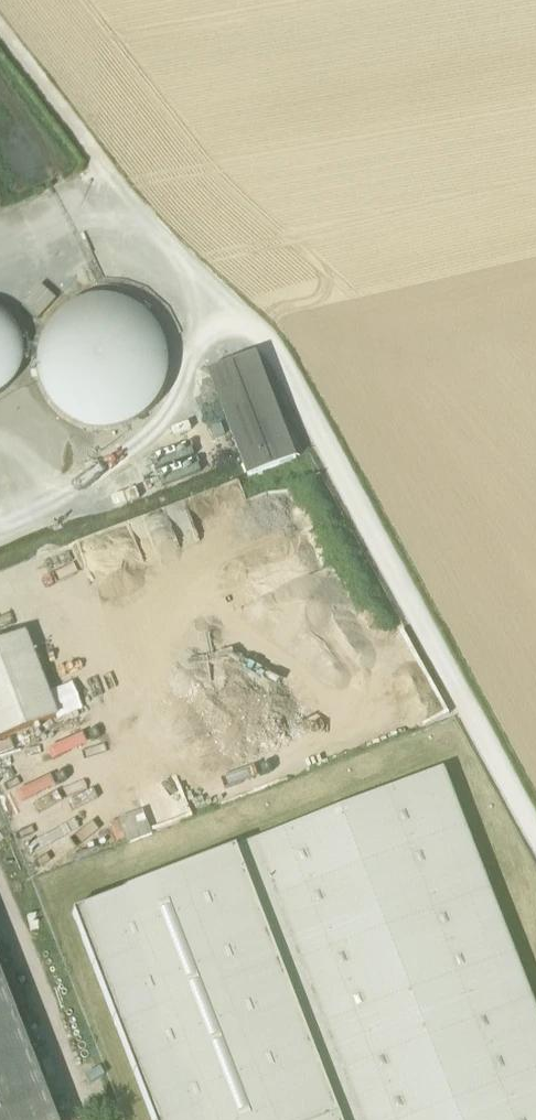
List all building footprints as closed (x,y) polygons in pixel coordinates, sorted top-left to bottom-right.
[(54,301),(39,288),(23,306),(37,320),(54,301)] [(112,430),(137,422),(159,400),(168,377),(167,350),(159,330),(143,311),(119,300),(92,299),(67,308),(48,326),(37,352),(37,379),(47,402),(67,421),(88,430),(112,430)] [(8,387),(18,374),(22,357),(20,341),(12,326),(0,315),(0,393),(8,387)] [(208,374),(249,479),(297,461),(256,355),(208,374)] [(190,445),(152,460),(157,470),(194,456),(190,445)] [(196,462),(158,476),(163,487),(200,472),(196,462)] [(0,645),(0,740),(55,719),(47,697),(23,636),(0,645)] [(67,689),(47,697),(55,719),(75,712),(67,689)] [(1,786),(29,777),(20,750),(0,756),(0,784),(1,786)] [(239,850),(343,1119),(535,1119),(535,1008),(445,771),(239,850)] [(4,795),(13,821),(42,810),(32,785),(4,795)] [(144,812),(118,821),(128,846),(153,836),(144,812)] [(239,850),(72,914),(151,1119),(343,1119),(239,850)] [(0,984),(0,1119),(52,1119),(0,984)]
